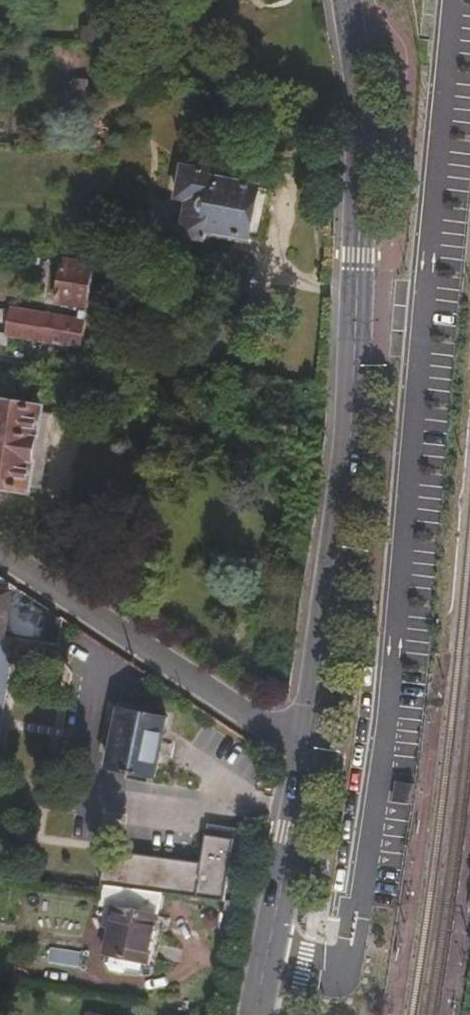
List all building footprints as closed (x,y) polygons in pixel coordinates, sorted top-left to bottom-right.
[(99,42),(98,26),(72,26),(72,41),(99,42)] [(117,42),(116,26),(98,26),(99,42),(117,42)] [(248,236),(258,187),(226,180),(227,172),(171,161),(165,194),(177,197),(170,234),(193,239),(195,225),(248,236)] [(85,305),(92,261),(59,256),(52,300),(85,305)] [(83,315),(85,307),(77,307),(76,314),(83,315)] [(79,344),(83,320),(7,309),(4,335),(38,339),(79,344)] [(38,339),(4,335),(0,334),(0,356),(34,360),(38,339)] [(39,410),(39,405),(0,400),(0,483),(30,486),(30,482),(39,410)] [(44,484),(53,411),(39,410),(30,482),(44,484)] [(10,591),(7,591),(8,581),(0,575),(0,639),(7,640),(7,635),(9,634),(9,631),(10,622),(10,620),(7,618),(10,591)] [(53,610),(33,597),(28,606),(28,607),(46,621),(53,610)] [(160,776),(167,718),(119,712),(111,770),(160,776)] [(148,964),(162,893),(118,887),(104,954),(107,955),(143,962),(148,964)] [(78,967),(81,952),(51,947),(48,962),(78,967)] [(141,974),(143,962),(107,955),(106,963),(109,968),(141,974)]
